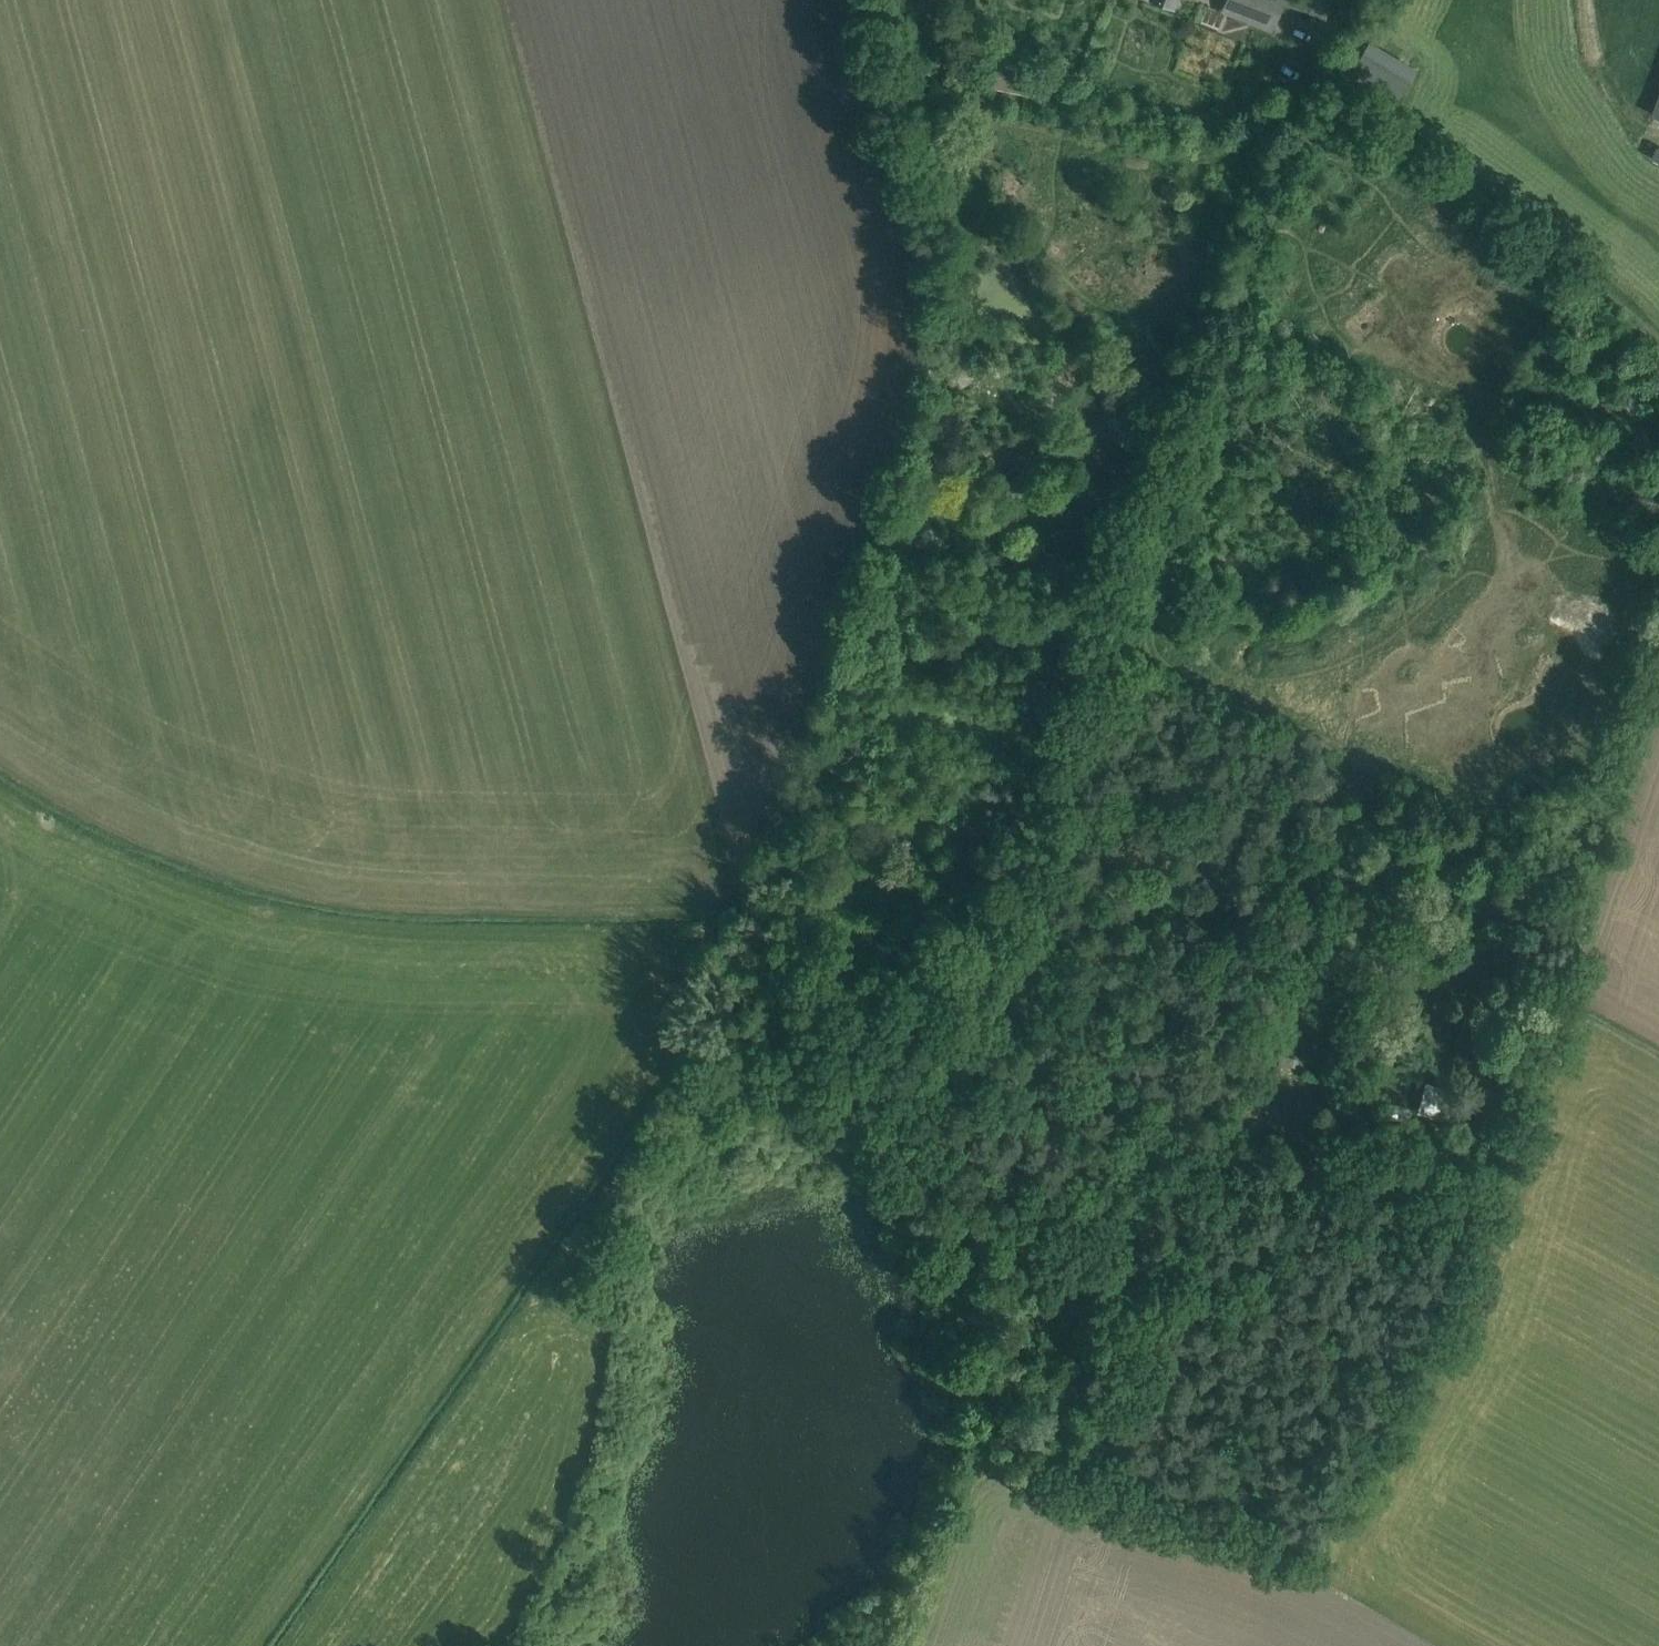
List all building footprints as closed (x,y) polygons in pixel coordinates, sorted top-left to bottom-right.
[(1176,0),(1151,0),(1150,1),(1172,9),(1176,0)] [(1270,32),(1283,0),(1224,0),(1219,13),(1270,32)] [(1371,42),(1358,72),(1408,93),(1421,63),(1371,42)] [(1059,82),(955,62),(951,80),(1056,100),(1059,82)]
